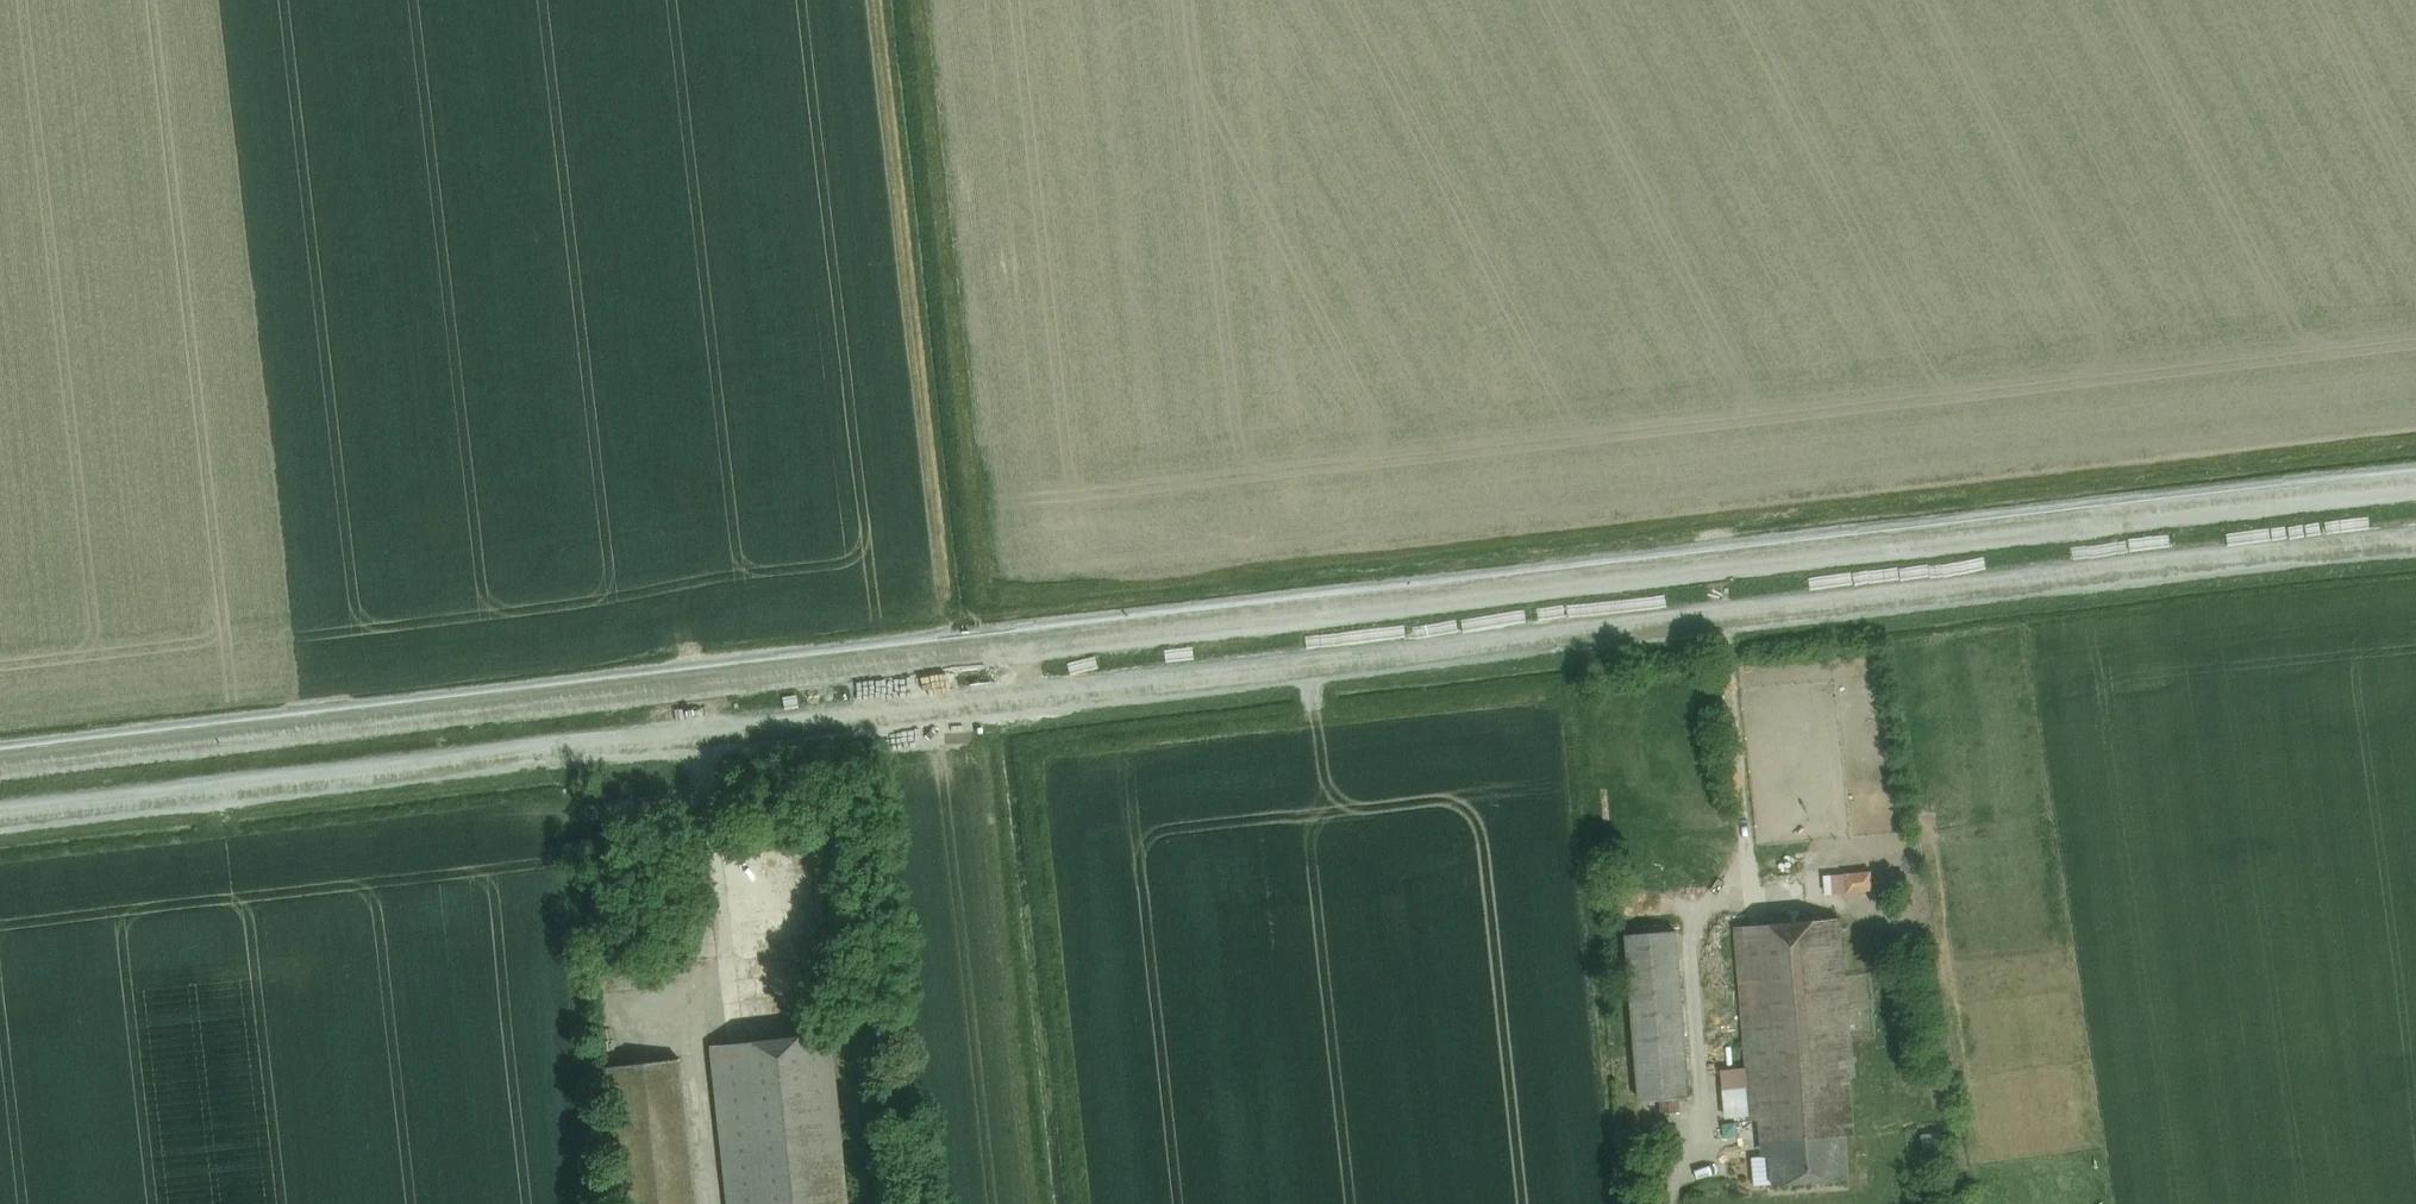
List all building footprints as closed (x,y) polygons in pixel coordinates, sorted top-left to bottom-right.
[(1847,868),(1849,890),(1876,888),(1874,866),(1847,868)] [(1839,904),(1736,916),(1752,1059),(1718,1063),(1725,1129),(1764,1125),(1768,1164),(1867,1153),(1839,904)] [(1680,928),(1628,932),(1642,1096),(1694,1092),(1680,928)] [(714,1046),(732,1203),(859,1203),(839,1032),(714,1046)] [(606,1066),(622,1203),(698,1203),(682,1057),(606,1066)]
